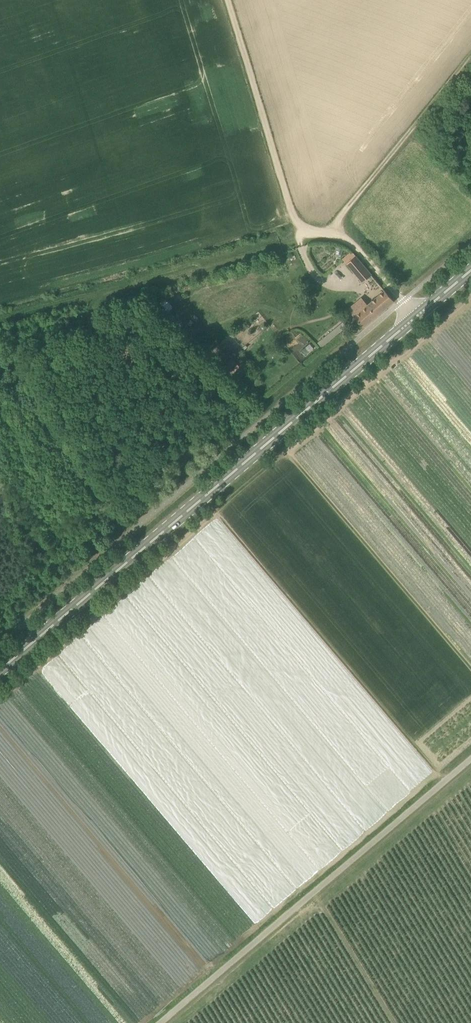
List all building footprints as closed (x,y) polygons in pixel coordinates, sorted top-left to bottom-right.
[(362,282),(371,274),(356,256),(347,264),(362,282)] [(343,322),(317,343),(321,348),(347,327),(343,322)] [(231,358),(225,365),(230,370),(237,363),(231,358)]
